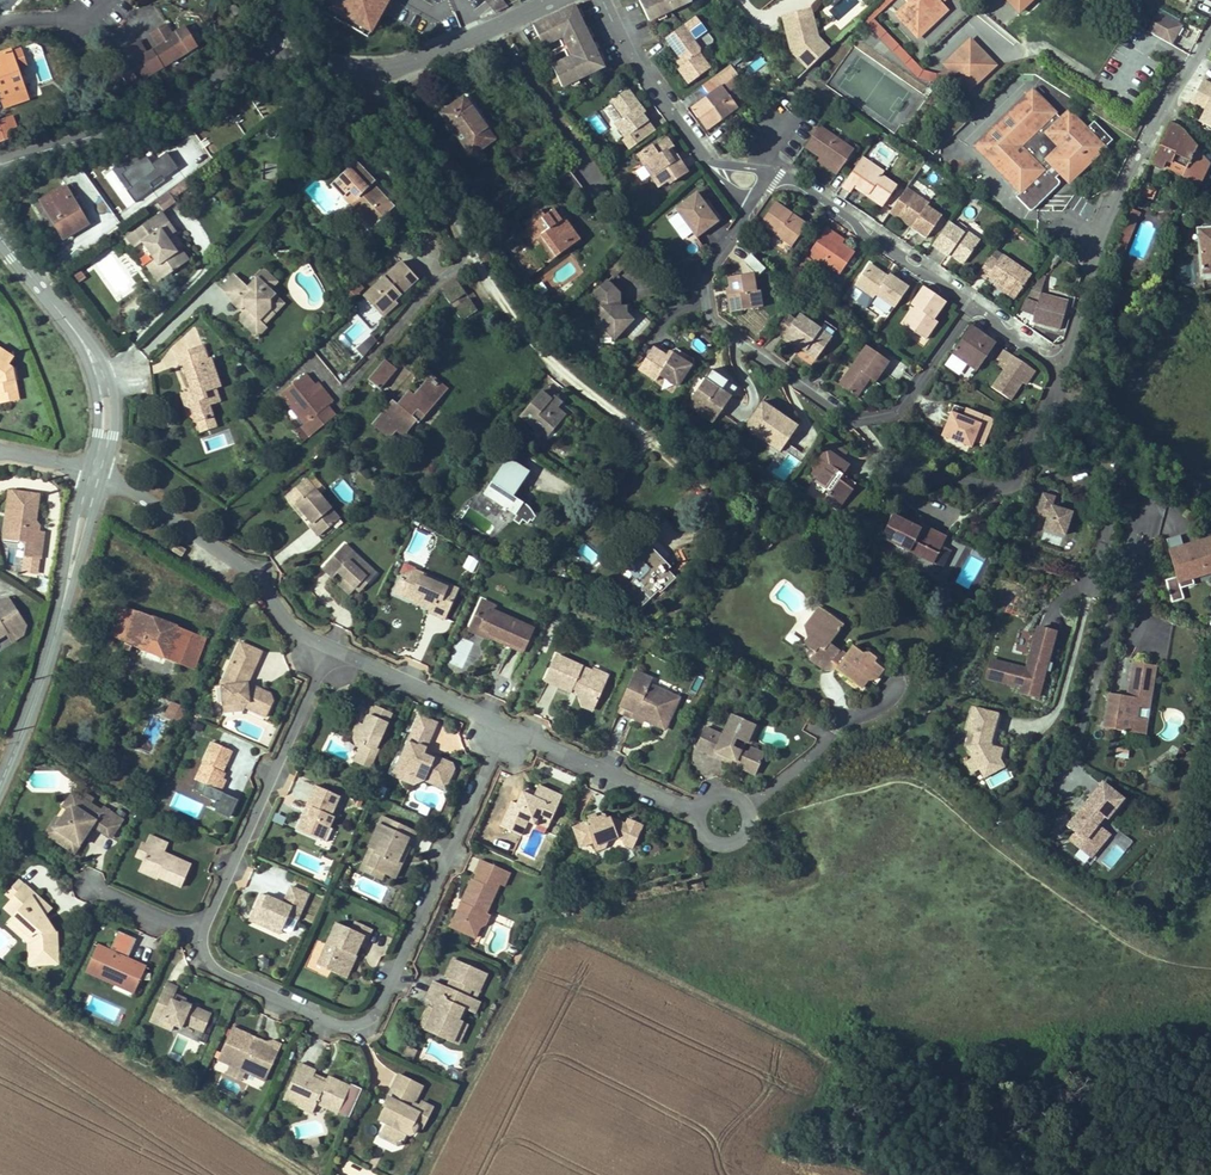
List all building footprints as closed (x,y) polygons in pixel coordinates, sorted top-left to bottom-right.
[(327,13),(373,34),(389,0),(333,0),(327,13)] [(502,0),(484,0),(495,13),(508,7),(502,0)] [(639,0),(649,21),(690,2),(689,0),(639,0)] [(860,18),(917,78),(930,82),(935,83),(957,78),(950,70),(936,74),(922,70),(873,19),(893,0),(879,0),(860,18)] [(907,2),(895,14),(917,38),(948,9),(941,2),(944,0),(905,0),(907,2)] [(1019,13),(1032,0),(1007,0),(1019,13)] [(241,11),(234,4),(228,9),(235,17),(241,11)] [(574,6),(533,25),(543,46),(559,38),(561,32),(567,34),(565,40),(570,52),(577,54),(575,60),(568,58),(552,66),(562,86),(603,67),(574,6)] [(829,49),(818,38),(810,8),(807,9),(813,35),(808,36),(810,42),(823,55),(829,49)] [(813,35),(807,9),(782,15),(791,52),(808,69),(823,55),(810,42),(808,36),(813,35)] [(1171,44),(1181,26),(1158,13),(1147,31),(1171,44)] [(117,68),(129,89),(197,47),(185,27),(173,35),(166,24),(158,29),(166,42),(159,47),(147,54),(139,59),(131,45),(123,50),(129,61),(117,68)] [(682,26),(666,38),(683,60),(678,63),(680,67),(678,68),(689,84),(710,69),(698,54),(700,49),(682,26)] [(166,42),(158,29),(151,34),(159,47),(166,42)] [(698,37),(704,46),(713,41),(708,31),(698,37)] [(561,32),(559,38),(568,58),(575,60),(577,54),(570,52),(565,40),(567,34),(561,32)] [(969,90),(995,66),(970,40),(944,64),(950,70),(957,78),(969,90)] [(147,54),(139,41),(131,45),(139,59),(147,54)] [(5,107),(28,99),(17,68),(26,65),(20,49),(11,53),(10,50),(0,54),(0,93),(5,107)] [(737,73),(730,64),(728,66),(734,75),(737,73)] [(728,66),(702,85),(709,96),(691,109),(706,130),(737,107),(736,105),(742,94),(731,79),(735,76),(734,75),(728,66)] [(1202,80),(1197,91),(1210,99),(1210,85),(1202,80)] [(642,114),(638,108),(640,107),(628,89),(610,102),(622,119),(615,124),(625,138),(622,140),(630,150),(655,132),(642,114)] [(1069,183),(1112,140),(1094,121),(1086,129),(1068,111),(1061,118),(1032,89),(1009,112),(1022,125),(989,157),(1005,174),(1003,175),(1020,193),(1016,197),(1029,210),(1030,211),(1032,211),(1033,210),(1058,185),(1059,183),(1059,181),(1056,178),(1060,174),(1069,183)] [(1197,91),(1191,103),(1205,110),(1199,121),(1210,127),(1210,99),(1197,91)] [(464,97),(442,113),(472,155),(494,138),(464,97)] [(989,157),(1022,125),(1009,112),(974,146),(1003,175),(1005,174),(989,157)] [(597,133),(605,129),(598,114),(589,119),(597,133)] [(18,131),(13,117),(0,122),(0,143),(12,138),(11,134),(18,131)] [(1168,123),(1151,162),(1163,168),(1166,160),(1186,169),(1196,149),(1196,148),(1179,128),(1168,123)] [(854,150),(819,126),(804,146),(816,155),(813,158),(836,175),(854,150)] [(667,138),(661,142),(672,159),(674,157),(678,154),(667,138)] [(652,146),(637,156),(643,166),(648,163),(655,175),(651,177),(657,187),(667,181),(669,184),(687,172),(678,158),(674,157),(672,159),(661,142),(653,148),(652,146)] [(1186,169),(1182,177),(1198,185),(1196,189),(1202,197),(1209,182),(1206,178),(1203,174),(1209,164),(1196,149),(1186,169)] [(149,186),(159,179),(161,181),(177,170),(166,155),(151,165),(146,158),(140,161),(135,155),(121,165),(126,172),(122,175),(131,188),(126,192),(134,203),(152,190),(149,186)] [(862,158),(842,186),(850,192),(854,187),(856,184),(868,194),(867,196),(883,206),(896,186),(881,176),(870,169),(873,165),(862,158)] [(1166,160),(1163,168),(1182,177),(1186,169),(1166,160)] [(655,175),(648,163),(643,166),(651,177),(655,175)] [(356,164),(333,186),(343,196),(349,190),(362,203),(355,209),(372,227),(393,207),(371,184),(373,181),(356,164)] [(126,172),(121,165),(117,168),(122,175),(126,172)] [(883,172),(873,165),(870,169),(881,176),(883,172)] [(586,192),(569,170),(555,181),(572,203),(586,192)] [(152,190),(162,183),(161,181),(159,179),(149,186),(152,190)] [(173,199),(191,186),(187,180),(168,193),(173,199)] [(42,203),(36,206),(57,242),(87,224),(71,196),(76,193),(70,184),(65,187),(41,201),(42,203)] [(868,194),(856,184),(854,187),(867,196),(868,194)] [(1152,198),(1155,191),(1141,185),(1138,192),(1152,198)] [(927,206),(929,203),(907,188),(889,213),(897,218),(900,215),(913,224),(911,227),(926,238),(942,216),(927,206)] [(362,203),(349,190),(343,196),(355,209),(362,203)] [(175,203),(173,199),(168,193),(156,202),(163,211),(175,203)] [(697,193),(675,209),(696,238),(718,222),(704,202),(697,193)] [(722,219),(707,199),(704,202),(718,222),(722,219)] [(775,202),(760,223),(792,246),(807,225),(775,202)] [(580,240),(565,217),(561,220),(553,209),(545,216),(541,210),(532,216),(536,222),(527,229),(535,240),(541,236),(556,257),(580,240)] [(177,252),(167,238),(176,232),(162,212),(126,238),(133,248),(141,242),(154,260),(146,266),(158,282),(189,260),(181,249),(177,252)] [(913,224),(900,215),(897,218),(911,227),(913,224)] [(948,223),(932,245),(948,256),(950,254),(964,264),(980,241),(965,231),(963,233),(956,228),(948,223)] [(966,229),(959,224),(956,228),(963,233),(965,231),(966,229)] [(826,228),(800,266),(808,271),(814,262),(822,267),(824,264),(839,274),(854,253),(841,244),(831,237),(834,233),(826,228)] [(1206,229),(1199,230),(1202,274),(1210,274),(1210,229),(1206,229)] [(844,240),(834,233),(831,237),(841,244),(844,240)] [(994,250),(977,274),(987,280),(989,277),(996,282),(1016,296),(1031,276),(994,250)] [(129,267),(123,271),(110,253),(96,263),(111,285),(131,271),(129,267)] [(751,253),(743,259),(756,275),(764,269),(751,253)] [(393,300),(417,278),(402,262),(364,297),(378,312),(392,299),(393,300)] [(894,308),(908,288),(889,274),(887,277),(886,279),(882,276),(883,274),(869,264),(854,286),(872,300),(876,295),(894,308)] [(234,274),(221,288),(233,300),(238,294),(244,300),(246,305),(248,307),(243,312),(241,321),(248,328),(257,319),(263,325),(274,313),(270,309),(270,301),(275,295),(266,287),(274,279),(262,268),(254,277),(256,279),(248,288),(234,274)] [(79,282),(86,277),(82,271),(75,276),(79,282)] [(727,296),(730,312),(762,307),(759,291),(756,291),(753,273),(728,277),(729,288),(731,295),(727,296)] [(1041,276),(1026,298),(1027,299),(1038,302),(1035,311),(1032,322),(1060,330),(1065,312),(1062,311),(1065,300),(1041,293),(1043,284),(1046,277),(1041,276)] [(466,294),(458,281),(441,292),(450,304),(466,294)] [(607,282),(594,294),(595,336),(611,336),(614,339),(619,334),(619,322),(625,315),(625,308),(619,308),(615,308),(615,303),(618,303),(619,294),(607,282)] [(1016,296),(996,282),(994,285),(1014,299),(1016,296)] [(357,285),(348,293),(353,299),(362,290),(357,285)] [(933,319),(945,302),(924,287),(911,304),(915,307),(903,324),(925,339),(937,322),(933,319)] [(238,294),(233,300),(232,302),(241,310),(246,305),(244,300),(238,294)] [(283,304),(275,295),(270,301),(270,309),(274,313),(283,304)] [(478,311),(469,298),(453,309),(462,322),(478,311)] [(382,317),(397,304),(393,300),(392,299),(378,312),(382,317)] [(1038,302),(1027,299),(1021,309),(1035,311),(1038,302)] [(554,308),(550,302),(541,309),(546,315),(554,308)] [(619,334),(632,320),(625,315),(619,322),(619,334)] [(787,315),(776,330),(796,345),(798,342),(802,345),(800,348),(816,359),(831,338),(819,329),(799,315),(795,321),(787,315)] [(633,338),(645,322),(638,316),(625,332),(633,338)] [(257,319),(248,328),(257,337),(266,328),(263,325),(257,319)] [(825,321),(819,329),(831,338),(837,330),(825,321)] [(995,344),(970,326),(952,353),(976,370),(995,344)] [(370,335),(355,348),(362,355),(377,343),(370,335)] [(208,359),(204,345),(195,348),(200,362),(208,359)] [(652,347),(638,369),(656,380),(660,375),(678,386),(690,366),(668,352),(660,346),(657,351),(652,347)] [(874,351),(866,346),(839,385),(856,397),(870,378),(874,382),(889,362),(886,359),(874,351)] [(878,346),(874,351),(886,359),(889,354),(878,346)] [(1,393),(0,393),(0,400),(1,404),(19,400),(13,368),(9,365),(14,358),(0,348),(0,386),(1,393)] [(195,348),(177,354),(184,374),(186,373),(190,387),(194,386),(196,391),(192,392),(182,396),(185,406),(191,404),(197,422),(213,416),(209,406),(220,402),(216,389),(220,387),(211,358),(208,359),(200,362),(195,348)] [(676,349),(668,352),(690,366),(694,369),(694,360),(676,349)] [(1003,369),(992,387),(1011,400),(1022,383),(1031,370),(1032,369),(1003,350),(994,363),(1003,369)] [(383,392),(398,374),(383,361),(368,380),(383,392)] [(970,379),(973,369),(964,366),(961,376),(970,379)] [(1034,371),(1031,370),(1022,383),(1025,384),(1034,371)] [(305,374),(280,394),(305,424),(294,432),(303,443),(335,416),(327,406),(332,402),(326,395),(322,398),(319,395),(320,394),(305,374)] [(734,393),(708,375),(705,378),(731,397),(734,393)] [(392,401),(374,422),(391,436),(395,431),(399,427),(406,433),(416,421),(411,417),(416,410),(424,417),(445,391),(429,377),(413,396),(408,392),(401,401),(397,405),(392,401)] [(713,423),(731,397),(705,378),(687,404),(713,423)] [(546,386),(541,391),(551,400),(549,402),(565,416),(570,420),(575,414),(554,396),(556,394),(546,386)] [(541,391),(520,416),(542,435),(549,426),(554,430),(565,416),(549,402),(551,400),(541,391)] [(396,397),(392,401),(397,405),(401,401),(396,397)] [(797,427),(762,402),(744,427),(780,451),(797,427)] [(954,404),(942,436),(971,448),(973,441),(983,445),(993,420),(954,404)] [(216,426),(213,416),(197,422),(200,432),(216,426)] [(406,433),(399,427),(395,431),(402,437),(406,433)] [(733,442),(728,450),(739,457),(744,450),(733,442)] [(847,454),(832,442),(826,450),(842,461),(847,454)] [(749,453),(744,450),(739,457),(744,461),(749,453)] [(843,474),(849,466),(842,461),(826,450),(810,473),(818,479),(815,482),(823,488),(817,496),(837,510),(852,489),(839,480),(843,474)] [(512,496),(528,471),(508,458),(484,495),(503,507),(502,509),(506,512),(507,510),(516,516),(513,520),(519,525),(522,520),(528,524),(530,520),(532,522),(535,517),(531,510),(527,505),(522,502),(521,502),(512,496)] [(856,484),(843,474),(839,480),(852,489),(856,484)] [(339,518),(306,479),(286,497),(295,507),(297,505),(304,514),(312,523),(310,525),(318,536),(339,518)] [(39,495),(9,491),(6,512),(14,513),(13,520),(9,520),(7,534),(19,535),(18,542),(26,543),(24,557),(25,557),(40,559),(44,532),(39,531),(39,525),(36,521),(39,495)] [(1065,535),(1072,513),(1052,506),(1055,497),(1043,494),(1037,513),(1047,517),(1044,528),(1065,535)] [(304,514),(297,505),(295,507),(302,516),(304,514)] [(14,513),(6,512),(3,533),(4,540),(18,542),(19,535),(7,534),(9,520),(13,520),(14,513)] [(920,528),(892,515),(880,538),(933,563),(942,546),(946,537),(922,525),(920,528)] [(670,567),(664,561),(663,562),(650,549),(651,548),(655,544),(645,534),(620,558),(629,568),(627,570),(635,578),(626,587),(634,596),(631,598),(640,608),(658,591),(660,593),(675,578),(667,570),(670,567)] [(1166,580),(1172,602),(1184,599),(1181,588),(1194,584),(1192,578),(1191,572),(1210,566),(1210,545),(1185,553),(1183,546),(1180,535),(1166,539),(1177,577),(1166,580)] [(1183,546),(1185,553),(1210,545),(1210,539),(1210,538),(1183,546)] [(767,550),(772,545),(767,540),(762,545),(767,550)] [(591,563),(598,555),(582,542),(575,550),(591,563)] [(176,544),(173,553),(184,556),(186,547),(176,544)] [(376,574),(345,545),(323,568),(333,578),(338,572),(341,569),(348,576),(345,579),(355,589),(363,580),(367,584),(376,574)] [(943,567),(951,551),(942,546),(933,563),(943,567)] [(664,561),(651,548),(650,549),(663,562),(664,561)] [(461,566),(471,572),(478,561),(468,555),(461,566)] [(38,574),(40,559),(25,557),(23,572),(38,574)] [(1192,578),(1210,573),(1210,566),(1191,572),(1192,578)] [(348,576),(341,569),(338,572),(345,579),(348,576)] [(444,618),(457,589),(436,580),(435,583),(421,576),(422,574),(415,570),(403,575),(398,585),(403,597),(409,600),(413,599),(419,602),(418,605),(430,610),(429,611),(444,618)] [(355,589),(345,579),(340,585),(350,595),(355,589)] [(359,592),(367,584),(363,580),(355,589),(359,592)] [(403,597),(398,585),(394,594),(403,597)] [(973,600),(946,586),(941,594),(968,609),(973,600)] [(7,633),(8,636),(16,631),(18,624),(23,621),(9,598),(0,600),(0,638),(7,633)] [(483,600),(479,608),(491,613),(493,610),(495,606),(483,600)] [(195,667),(205,640),(191,635),(192,632),(138,611),(137,613),(120,606),(110,633),(127,640),(123,649),(130,652),(132,646),(179,665),(181,662),(195,667)] [(843,625),(820,607),(805,626),(813,632),(808,639),(804,644),(814,652),(810,658),(826,670),(832,662),(837,666),(835,669),(860,688),(870,675),(875,679),(883,669),(873,661),(875,657),(869,652),(862,653),(853,646),(845,656),(834,647),(832,649),(827,646),(843,625)] [(491,613),(479,608),(472,623),(490,631),(489,633),(523,649),(532,629),(493,610),(491,613)] [(23,635),(26,626),(23,621),(18,624),(16,631),(8,636),(12,642),(23,635)] [(522,652),(523,649),(489,633),(490,631),(472,623),(469,630),(486,638),(487,636),(522,652)] [(1052,641),(1054,634),(1038,630),(1036,636),(1052,641)] [(461,673),(474,643),(457,636),(445,666),(461,673)] [(1037,697),(1044,670),(1050,672),(1052,663),(1047,661),(1052,641),(1036,636),(1028,669),(992,660),(987,677),(1022,686),(1020,692),(1037,697)] [(262,652),(240,642),(221,684),(223,705),(237,704),(245,707),(266,717),(273,702),(270,694),(247,683),(262,652)] [(592,671),(556,655),(545,680),(570,692),(572,687),(576,689),(582,705),(596,701),(604,683),(595,679),(592,671)] [(1144,734),(1153,674),(1146,673),(1148,665),(1133,662),(1126,696),(1124,699),(1109,697),(1103,728),(1144,734)] [(1153,674),(1155,666),(1148,665),(1146,673),(1153,674)] [(604,683),(608,675),(593,668),(592,671),(595,679),(604,683)] [(636,672),(620,705),(635,712),(632,718),(642,723),(643,720),(647,711),(654,714),(652,718),(667,724),(679,698),(648,684),(651,679),(636,672)] [(592,710),(596,701),(582,705),(583,706),(592,710)] [(183,712),(185,708),(175,703),(173,707),(183,712)] [(243,710),(245,707),(237,704),(223,705),(224,712),(243,710)] [(635,712),(620,705),(618,711),(632,718),(635,712)] [(178,723),(183,712),(173,707),(168,718),(178,723)] [(378,720),(383,710),(376,707),(371,717),(378,720)] [(990,743),(997,714),(972,707),(966,730),(970,731),(966,746),(973,758),(966,762),(972,772),(978,769),(988,763),(997,766),(999,759),(1002,749),(992,746),(988,748),(986,744),(990,743)] [(391,714),(383,710),(378,720),(371,717),(370,716),(367,717),(363,726),(361,725),(356,735),(359,743),(366,746),(358,762),(370,767),(378,750),(375,749),(391,714)] [(667,724),(652,718),(654,714),(647,711),(643,720),(665,730),(667,724)] [(723,735),(704,727),(695,748),(714,756),(716,752),(725,756),(723,760),(755,774),(764,754),(750,748),(747,754),(730,746),(734,738),(746,743),(754,725),(732,715),(723,735)] [(359,743),(356,735),(361,725),(357,723),(352,734),(356,745),(361,748),(355,761),(358,762),(366,746),(359,743)] [(750,744),(757,727),(754,725),(746,743),(750,744)] [(401,757),(392,775),(412,784),(424,780),(445,789),(454,769),(452,764),(434,756),(433,759),(423,755),(424,752),(431,738),(413,730),(404,749),(406,754),(404,759),(401,757)] [(233,751),(212,742),(195,780),(196,780),(193,789),(202,793),(201,795),(218,803),(214,812),(230,819),(238,800),(223,793),(224,793),(221,791),(215,789),(221,778),(233,751)] [(1114,757),(1127,759),(1129,749),(1116,747),(1114,757)] [(723,760),(725,756),(716,752),(714,756),(723,760)] [(988,763),(978,769),(984,778),(1004,767),(999,759),(997,766),(988,763)] [(221,791),(226,780),(221,778),(215,789),(221,791)] [(1087,854),(1106,831),(1096,823),(1102,816),(1106,819),(1122,799),(1102,783),(1086,803),(1089,806),(1084,813),(1080,810),(1067,825),(1076,832),(1070,840),(1087,854)] [(382,798),(386,789),(378,785),(374,794),(382,798)] [(517,804),(512,801),(500,826),(521,835),(528,822),(534,825),(536,822),(539,814),(551,820),(562,796),(539,785),(536,793),(534,796),(525,793),(522,791),(517,804)] [(316,786),(307,806),(312,808),(309,813),(303,815),(297,829),(327,842),(332,829),(329,827),(334,817),(331,815),(339,796),(316,786)] [(76,807),(83,797),(73,791),(45,834),(63,845),(64,843),(56,838),(54,829),(67,809),(76,807)] [(93,798),(85,793),(83,797),(76,807),(67,809),(54,829),(56,838),(64,843),(63,845),(75,853),(85,838),(82,836),(87,828),(93,826),(111,838),(123,820),(104,807),(101,811),(90,803),(93,798)] [(309,813),(312,808),(307,806),(303,815),(309,813)] [(284,825),(287,816),(276,813),(273,822),(284,825)] [(548,828),(551,820),(539,814),(536,822),(548,828)] [(412,830),(383,816),(370,844),(372,845),(377,847),(368,867),(382,873),(394,878),(401,865),(397,863),(399,857),(403,859),(409,846),(405,845),(412,830)] [(586,823),(574,828),(580,847),(592,852),(604,847),(607,841),(617,837),(623,840),(624,845),(632,847),(642,825),(629,819),(626,825),(610,818),(606,820),(605,816),(597,819),(596,817),(593,816),(591,817),(589,819),(589,821),(590,823),(587,824),(586,823)] [(82,836),(85,838),(93,826),(87,828),(82,836)] [(409,846),(416,832),(412,830),(405,845),(409,846)] [(1090,856),(1109,833),(1106,831),(1087,854),(1090,856)] [(168,844),(150,836),(145,845),(150,847),(144,860),(141,867),(160,875),(158,877),(181,887),(191,865),(164,853),(168,844)] [(150,847),(145,845),(142,844),(136,857),(144,860),(150,847)] [(382,873),(368,867),(377,847),(372,845),(360,869),(380,878),(382,873)] [(485,877),(491,864),(481,860),(475,872),(477,873),(485,877)] [(459,908),(451,926),(475,937),(480,927),(478,922),(482,912),(486,913),(499,884),(504,886),(510,873),(491,864),(485,877),(477,873),(474,880),(472,879),(461,903),(464,904),(461,910),(459,908)] [(160,875),(141,867),(139,871),(158,879),(158,877),(160,875)] [(7,895),(12,900),(25,886),(19,881),(7,895)] [(25,886),(12,900),(22,909),(15,917),(12,920),(30,936),(31,965),(58,963),(56,931),(53,931),(44,918),(45,917),(36,903),(40,899),(25,886)] [(292,931),(308,894),(291,886),(283,903),(262,894),(252,916),(262,921),(260,925),(272,930),(274,926),(288,933),(292,931)] [(52,910),(40,899),(36,903),(45,917),(52,910)] [(15,917),(22,909),(12,900),(5,908),(15,917)] [(486,913),(482,912),(478,922),(480,927),(485,925),(490,915),(486,913)] [(262,921),(252,916),(250,920),(260,925),(262,921)] [(356,922),(353,930),(364,935),(359,946),(363,948),(372,929),(356,922)] [(353,930),(336,923),(317,965),(342,976),(352,955),(355,956),(359,946),(364,935),(353,930)] [(288,933),(274,926),(272,930),(287,937),(288,933)] [(119,931),(110,951),(98,946),(88,968),(135,990),(138,983),(141,984),(143,978),(141,977),(145,967),(133,961),(132,964),(126,962),(127,959),(136,939),(119,931)] [(347,978),(357,957),(355,956),(352,955),(342,976),(347,978)] [(486,974),(454,959),(446,977),(451,979),(454,981),(451,989),(450,988),(434,981),(426,999),(432,1001),(437,1004),(435,1009),(429,1007),(424,1018),(430,1020),(425,1031),(452,1042),(461,1021),(458,1019),(463,1008),(466,1010),(474,1013),(479,1003),(474,1001),(466,997),(470,988),(478,992),(486,974)] [(135,990),(88,968),(87,971),(134,993),(135,990)] [(178,987),(167,983),(150,1021),(172,1031),(174,1025),(181,1028),(183,1023),(204,1032),(211,1014),(185,1003),(183,1002),(182,1004),(172,1000),(175,995),(178,987)] [(474,1001),(478,992),(470,988),(466,997),(474,1001)] [(185,1003),(186,1000),(175,995),(172,1000),(182,1004),(183,1002),(185,1003)] [(461,1021),(466,1010),(463,1008),(458,1019),(461,1021)] [(211,1033),(218,1016),(212,1014),(205,1031),(211,1033)] [(425,1031),(430,1020),(424,1018),(420,1028),(425,1031)] [(458,1045),(467,1024),(461,1021),(452,1042),(458,1045)] [(272,1065),(281,1045),(272,1041),(270,1044),(257,1038),(255,1044),(250,1042),(252,1036),(232,1027),(218,1060),(259,1078),(266,1062),(272,1065)] [(205,1044),(209,1035),(204,1032),(200,1041),(205,1044)] [(411,1060),(416,1050),(407,1046),(402,1056),(411,1060)] [(265,1081),(272,1065),(266,1062),(259,1078),(265,1081)] [(299,1064),(286,1094),(303,1101),(300,1108),(312,1113),(317,1103),(349,1118),(362,1089),(351,1083),(349,1086),(328,1077),(326,1080),(325,1083),(313,1077),(314,1075),(316,1071),(299,1064)] [(326,1080),(314,1075),(313,1077),(325,1083),(326,1080)] [(388,1096),(389,1099),(394,1101),(384,1122),(387,1123),(380,1136),(397,1144),(397,1147),(402,1145),(401,1143),(407,1133),(410,1135),(414,1134),(417,1127),(416,1123),(414,1122),(419,1113),(427,1118),(432,1108),(421,1102),(419,1107),(413,1104),(422,1086),(399,1075),(388,1096)] [(303,1101),(286,1094),(283,1100),(300,1108),(303,1101)] [(384,1122),(394,1101),(389,1099),(379,1119),(384,1122)] [(422,1129),(427,1118),(419,1113),(414,1122),(416,1123),(417,1127),(422,1129)] [(293,1126),(295,1138),(320,1133),(318,1122),(293,1126)] [(321,1147),(318,1137),(310,1140),(313,1149),(321,1147)] [(313,1149),(310,1140),(304,1141),(306,1151),(313,1149)]
